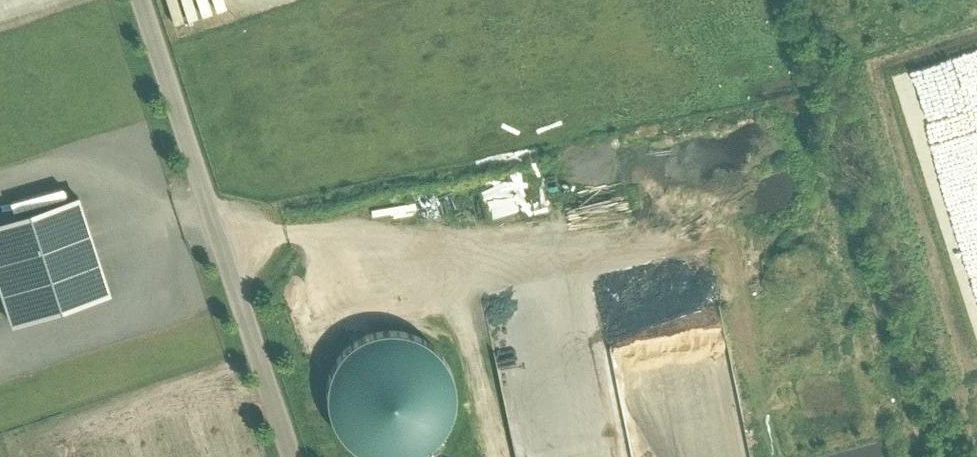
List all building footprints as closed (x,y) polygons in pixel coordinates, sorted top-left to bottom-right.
[(74,191),(0,215),(0,301),(7,322),(107,290),(74,191)] [(430,331),(408,325),(387,326),(367,334),(351,348),(340,366),(336,387),(338,408),(346,427),(361,442),(379,453),(400,456),(422,454),(442,443),(457,427),(466,406),(468,383),(461,362),(448,344),(430,331)] [(635,440),(742,424),(730,342),(717,344),(722,380),(699,383),(701,395),(664,401),(657,354),(622,359),(635,440)]
